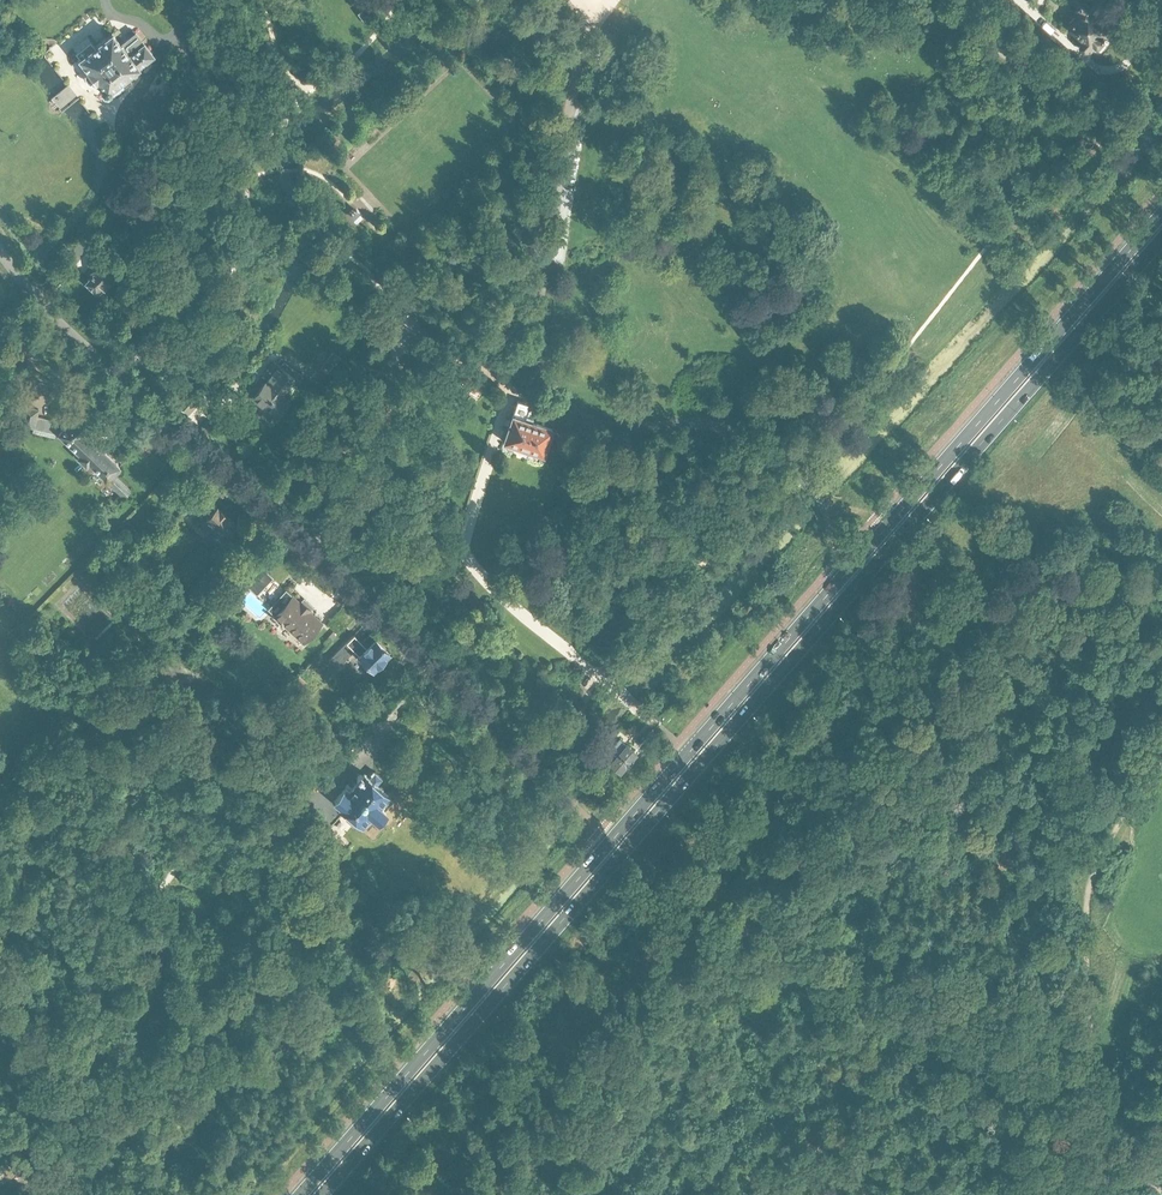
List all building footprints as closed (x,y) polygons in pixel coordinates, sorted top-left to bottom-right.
[(1085,0),(1072,0),(1078,5),(1077,7),(1080,10),(1076,14),(1079,16),(1077,18),(1076,17),(1073,17),(1070,22),(1069,24),(1071,25),(1070,27),(1082,37),(1080,40),(1082,42),(1080,44),(1080,46),(1084,49),(1087,49),(1088,48),(1091,51),(1096,45),(1097,46),(1099,46),(1104,40),(1104,38),(1109,32),(1108,31),(1110,29),(1108,26),(1110,24),(1101,17),(1104,15),(1101,12),(1107,6),(1101,0),(1095,7),(1093,5),(1091,7),(1084,1),(1085,0)] [(363,17),(367,23),(377,15),(373,9),(370,4),(359,13),(362,17),(363,17)] [(113,32),(112,33),(96,46),(91,40),(76,52),(81,57),(80,58),(89,69),(89,70),(89,71),(86,74),(86,75),(86,76),(86,78),(88,80),(90,82),(92,83),(93,83),(97,80),(97,81),(98,80),(103,87),(102,91),(105,94),(109,94),(111,92),(114,96),(133,81),(128,75),(154,55),(142,41),(137,45),(130,36),(121,43),(113,32)] [(203,92),(225,81),(222,74),(200,85),(203,92)] [(356,221),(363,215),(357,208),(350,215),(356,221)] [(104,288),(115,276),(111,272),(114,270),(109,265),(106,267),(100,262),(91,271),(93,273),(85,282),(95,291),(101,285),(104,288)] [(239,336),(245,328),(234,318),(227,326),(239,336)] [(319,368),(328,375),(341,357),(332,350),(319,368)] [(282,394),(295,377),(279,364),(254,396),(276,414),(288,399),(282,394)] [(92,385),(98,378),(91,372),(84,378),(92,385)] [(472,372),(463,382),(476,395),(485,385),(472,372)] [(190,391),(179,403),(190,412),(200,401),(190,391)] [(161,398),(166,402),(168,404),(174,398),(167,392),(161,398)] [(547,444),(552,427),(532,420),(533,416),(530,415),(532,407),(530,406),(531,404),(517,399),(504,441),(544,454),(545,449),(547,448),(548,445),(547,444)] [(24,405),(20,423),(35,427),(34,427),(57,433),(58,433),(67,423),(37,416),(39,408),(25,405),(24,405)] [(79,410),(67,423),(58,433),(80,454),(77,457),(86,465),(89,462),(107,479),(110,482),(109,484),(120,494),(128,487),(113,473),(120,466),(84,432),(93,423),(79,410)] [(217,503),(223,495),(203,476),(199,482),(206,488),(203,490),(217,503)] [(217,506),(207,497),(203,502),(212,511),(205,519),(212,526),(205,533),(208,536),(227,516),(217,506)] [(227,516),(208,536),(211,538),(217,531),(225,539),(237,526),(227,516)] [(250,587),(255,592),(266,581),(260,576),(250,587)] [(643,585),(636,592),(642,597),(646,597),(650,591),(643,585)] [(303,643),(321,623),(292,596),(274,616),(303,643)] [(342,629),(354,616),(342,606),(330,618),(342,629)] [(389,652),(370,633),(369,633),(361,641),(354,634),(329,660),(337,667),(353,650),(372,669),(389,652)] [(306,681),(300,675),(296,680),(302,686),(306,681)] [(231,738),(238,732),(233,725),(225,730),(231,738)] [(624,749),(619,745),(607,759),(612,763),(622,772),(639,753),(628,744),(624,749)] [(388,793),(377,784),(383,777),(375,771),(369,777),(364,772),(358,778),(355,775),(345,786),(345,785),(334,798),(348,810),(345,812),(348,815),(345,819),(353,825),(356,822),(358,819),(362,823),(368,827),(376,817),(378,818),(386,809),(384,807),(392,798),(387,794),(388,793)] [(0,1165),(0,1186),(15,1174),(6,1163),(2,1167),(0,1165)]
